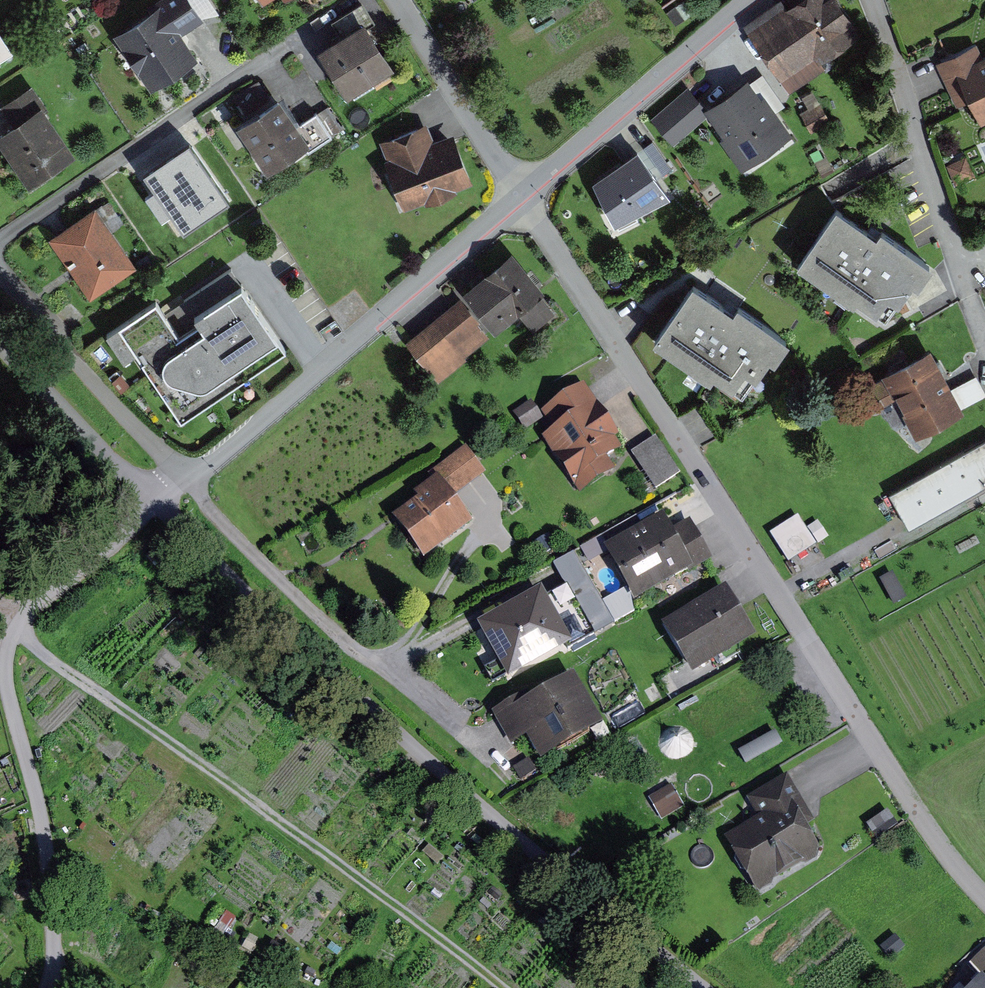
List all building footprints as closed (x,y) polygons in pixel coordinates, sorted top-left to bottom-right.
[(120,33),(156,89),(205,58),(188,32),(200,25),(210,18),(198,0),(161,0),(154,5),(157,10),(120,33)] [(750,25),(796,94),(833,70),(827,62),(868,35),(844,0),(805,0),(795,6),(791,0),(788,0),(750,25)] [(337,42),(325,50),(355,99),(403,69),(373,20),(337,42)] [(984,119),(984,46),(984,44),(942,64),(963,108),(977,102),(984,119)] [(254,116),(242,124),(273,171),(307,149),(312,156),(341,137),(322,109),(312,116),(304,121),(288,97),(282,101),(267,79),(241,96),(254,116)] [(20,124),(2,136),(36,185),(84,152),(36,83),(6,104),(11,111),(20,124)] [(763,103),(751,85),(716,107),(737,137),(732,140),(749,164),(791,135),(769,99),(763,103)] [(712,111),(695,92),(663,119),(680,138),(712,111)] [(387,141),(411,209),(479,186),(461,134),(443,140),(437,123),(387,141)] [(180,159),(152,180),(184,223),(225,194),(208,171),(220,162),(197,131),(172,149),(180,159)] [(645,148),(600,180),(622,223),(678,194),(645,148)] [(973,156),(954,165),(962,184),(981,175),(973,156)] [(102,205),(55,236),(95,298),(143,267),(102,205)] [(845,213),(808,266),(893,324),(921,283),(927,286),(939,269),(891,236),(887,242),(845,213)] [(567,313),(519,253),(469,293),(502,335),(526,316),(540,334),(567,313)] [(286,337),(237,268),(172,312),(163,301),(125,325),(180,407),(208,389),(216,400),(224,395),(215,383),(242,366),(249,377),(264,366),(256,357),(286,337)] [(700,287),(663,341),(750,399),(778,358),(784,362),(796,344),(745,310),(741,315),(700,287)] [(488,323),(467,297),(438,320),(459,347),(488,323)] [(903,401),(911,416),(910,417),(922,439),(972,412),(970,408),(984,400),(984,383),(981,377),(958,389),(938,353),(874,387),(886,410),(903,401)] [(628,437),(590,383),(548,412),(561,431),(549,440),(588,496),(624,471),(616,460),(631,451),(623,440),(628,437)] [(658,435),(633,452),(658,489),(683,472),(658,435)] [(894,491),(915,528),(969,495),(972,502),(984,494),(984,443),(894,491)] [(428,563),(479,527),(459,499),(477,486),(492,476),(472,448),(435,474),(440,481),(420,494),(425,501),(398,521),(428,563)] [(713,552),(696,522),(678,532),(666,510),(612,540),(641,592),(713,552)] [(791,561),(819,542),(800,514),(772,532),(791,561)] [(765,642),(733,588),(667,627),(699,680),(765,642)] [(517,599),(502,607),(505,613),(488,622),(513,666),(532,655),(538,664),(566,649),(533,590),(517,599)] [(548,765),(611,732),(579,671),(498,713),(506,729),(516,748),(534,738),(548,765)] [(748,761),(785,743),(779,731),(742,749),(748,761)] [(526,788),(549,773),(539,758),(516,773),(526,788)] [(789,766),(748,790),(765,818),(729,837),(765,896),(779,889),(781,882),(826,859),(829,851),(829,844),(824,847),(814,828),(822,824),(789,766)] [(691,808),(678,785),(655,799),(668,821),(691,808)] [(903,933),(887,945),(897,958),(913,945),(903,933)] [(973,963),(984,975),(984,952),(973,963)] [(975,987),(984,987),(984,979),(975,987)]
